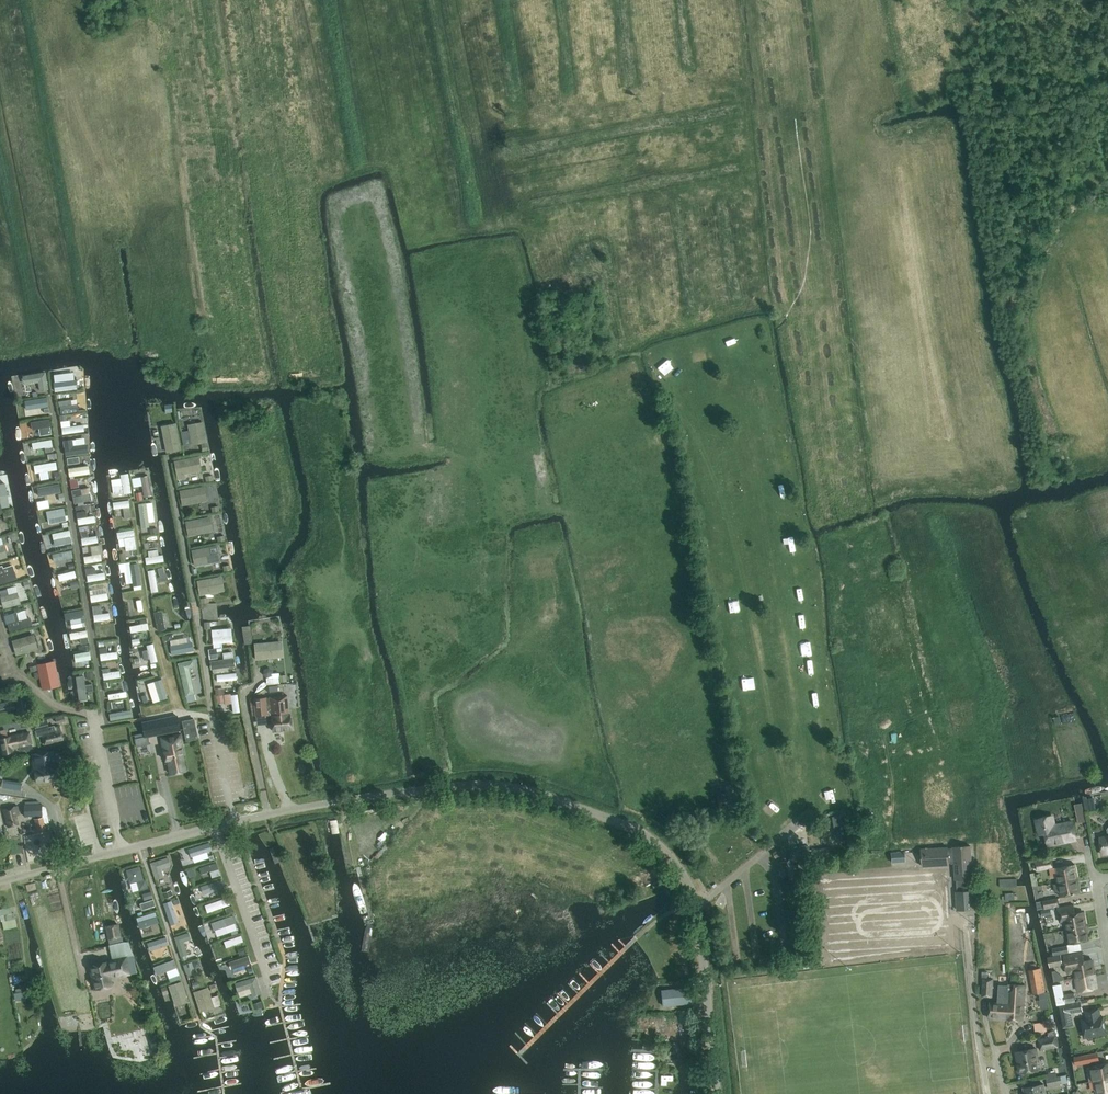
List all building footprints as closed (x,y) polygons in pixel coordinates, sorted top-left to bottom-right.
[(700,344),(686,347),(688,353),(702,350),(700,344)] [(666,350),(656,357),(660,362),(670,354),(666,350)] [(51,390),(61,389),(60,370),(50,371),(51,390)] [(670,375),(661,384),(668,390),(676,381),(670,375)] [(24,409),(42,407),(41,399),(23,402),(24,409)] [(73,399),(55,402),(57,414),(75,411),(73,399)] [(66,413),(67,421),(83,420),(83,413),(66,413)] [(159,429),(162,453),(205,447),(201,422),(195,423),(184,425),(183,418),(176,419),(179,437),(178,437),(176,426),(159,429)] [(48,421),(29,422),(30,431),(34,431),(34,432),(48,431),(48,421)] [(67,421),(58,421),(58,434),(81,433),(81,426),(67,426),(67,421)] [(48,440),(29,444),(31,451),(50,447),(48,440)] [(84,452),(84,441),(63,440),(63,451),(84,452)] [(172,461),(174,481),(184,480),(183,475),(200,473),(198,458),(172,461)] [(31,466),(32,474),(35,474),(37,482),(47,480),(46,472),(54,470),(53,462),(31,466)] [(74,462),(64,464),(65,470),(75,468),(74,462)] [(147,477),(140,477),(141,497),(148,496),(147,477)] [(79,495),(71,497),(73,506),(90,501),(86,488),(78,490),(79,495)] [(56,490),(42,492),(42,499),(57,497),(56,490)] [(780,516),(786,506),(774,500),(769,509),(780,516)] [(146,524),(152,524),(151,503),(137,503),(137,528),(146,527),(146,524)] [(47,518),(62,516),(61,509),(46,511),(47,518)] [(84,512),(73,514),(75,526),(92,523),(91,516),(85,517),(84,512)] [(778,521),(773,531),(783,536),(788,526),(778,521)] [(53,545),(63,544),(62,537),(67,536),(66,531),(51,533),(53,545)] [(95,551),(96,558),(102,558),(102,550),(96,551),(95,537),(78,537),(79,545),(88,545),(88,551),(95,551)] [(142,551),(156,550),(155,538),(142,539),(142,551)] [(777,553),(788,557),(792,547),(780,543),(777,553)] [(717,564),(724,557),(720,553),(714,560),(717,564)] [(160,556),(142,557),(143,564),(161,563),(160,556)] [(129,587),(137,587),(136,564),(128,564),(129,587)] [(12,578),(9,566),(0,568),(0,581),(12,578)] [(71,570),(53,574),(55,581),(73,577),(71,570)] [(152,570),(145,571),(147,593),(155,592),(152,570)] [(83,575),(84,582),(102,580),(101,573),(83,575)] [(221,578),(195,580),(196,595),(222,594),(221,578)] [(786,588),(795,593),(798,588),(788,583),(786,588)] [(15,606),(15,594),(0,594),(0,606),(15,606)] [(87,596),(88,603),(104,600),(103,594),(87,596)] [(89,606),(90,621),(106,621),(106,613),(98,614),(98,606),(89,606)] [(161,626),(159,611),(152,613),(154,627),(161,626)] [(93,632),(93,640),(110,639),(109,631),(93,632)] [(9,641),(13,656),(35,650),(32,635),(9,641)] [(254,643),(255,660),(283,657),(282,641),(254,643)] [(168,655),(191,651),(189,642),(166,647),(168,655)] [(798,645),(796,650),(806,656),(809,651),(798,645)] [(95,649),(96,661),(114,659),(114,652),(104,653),(103,648),(95,649)] [(213,649),(205,650),(207,661),(215,659),(213,649)] [(736,666),(743,659),(739,655),(732,663),(736,666)] [(192,660),(178,663),(185,696),(195,694),(189,668),(193,667),(192,660)] [(37,665),(42,689),(60,685),(55,661),(37,665)] [(232,661),(210,665),(212,675),(221,674),(220,670),(233,668),(232,661)] [(116,672),(99,674),(100,680),(117,678),(116,672)] [(263,684),(277,684),(277,673),(262,673),(263,684)] [(82,676),(72,677),(74,702),(83,702),(82,676)] [(742,676),(736,684),(740,688),(747,679),(742,676)] [(153,689),(148,690),(150,702),(164,699),(160,683),(152,685),(153,689)] [(813,699),(817,694),(806,687),(802,692),(813,699)] [(103,700),(119,698),(119,691),(102,693),(103,700)] [(226,695),(214,695),(213,704),(226,705),(226,695)] [(236,695),(228,696),(229,714),(237,713),(236,695)] [(272,717),(273,731),(292,729),(290,715),(287,695),(270,697),(270,698),(266,698),(266,697),(254,699),(256,716),(267,714),(267,712),(272,711),(272,717)] [(26,698),(15,701),(19,715),(30,712),(26,698)] [(815,718),(818,713),(806,707),(804,712),(815,718)] [(745,727),(755,719),(751,714),(741,722),(745,727)] [(177,716),(142,723),(145,736),(180,729),(177,716)] [(37,731),(49,727),(47,718),(34,722),(37,731)] [(184,721),(186,729),(195,727),(194,719),(184,721)] [(45,743),(64,739),(61,726),(55,727),(55,729),(43,732),(45,743)] [(186,729),(188,740),(198,738),(195,727),(186,729)] [(32,747),(29,732),(3,738),(1,738),(4,754),(13,752),(12,748),(19,747),(20,750),(32,747)] [(181,733),(163,736),(161,737),(164,755),(167,755),(171,774),(186,771),(183,755),(186,755),(181,733)] [(131,745),(143,744),(141,736),(130,738),(131,745)] [(747,746),(755,752),(763,742),(754,736),(747,746)] [(126,747),(115,749),(116,757),(128,755),(126,747)] [(35,778),(36,784),(66,779),(64,764),(57,766),(55,766),(52,748),(41,750),(37,751),(37,752),(32,753),(34,769),(33,769),(35,778)] [(129,773),(115,776),(116,782),(130,780),(129,773)] [(762,777),(755,788),(765,793),(771,783),(762,777)] [(821,804),(830,797),(823,789),(815,796),(821,804)] [(1096,810),(1094,797),(1087,798),(1089,812),(1096,810)] [(150,814),(163,813),(162,800),(149,801),(150,814)] [(38,815),(38,813),(40,813),(40,805),(37,805),(37,801),(26,801),(26,816),(38,815)] [(766,801),(758,809),(763,814),(772,806),(766,801)] [(408,803),(403,812),(414,817),(418,808),(408,803)] [(4,810),(9,827),(19,824),(17,815),(20,815),(18,806),(4,810)] [(835,817),(838,840),(847,839),(844,815),(835,817)] [(1049,846),(1077,840),(1073,821),(1055,825),(1053,816),(1036,819),(1039,835),(1046,833),(1049,846)] [(46,831),(43,817),(35,819),(38,833),(46,831)] [(1099,837),(1102,855),(1107,854),(1107,836),(1099,837)] [(810,859),(809,849),(808,846),(789,848),(790,861),(810,859)] [(973,878),(971,846),(954,847),(955,864),(955,879),(957,879),(958,891),(956,891),(957,910),(962,909),(975,909),(974,890),(973,890),(972,881),(972,878),(973,878)] [(955,863),(955,864),(954,847),(953,847),(953,848),(948,848),(948,847),(922,849),(923,866),(949,865),(949,864),(955,863)] [(1057,882),(1078,878),(1075,864),(1054,868),(1052,860),(1036,863),(1037,870),(1050,867),(1052,877),(1055,876),(1057,882)] [(782,877),(789,877),(788,864),(788,861),(780,862),(782,877)] [(200,874),(209,872),(207,866),(198,868),(200,874)] [(140,868),(125,871),(128,883),(142,880),(140,868)] [(1017,877),(1011,878),(998,879),(999,888),(1013,887),(1018,886),(1017,878),(1017,877)] [(1081,893),(1078,878),(1057,882),(1052,883),(1054,892),(1058,891),(1060,897),(1081,893)] [(219,881),(201,887),(204,894),(221,888),(219,881)] [(1002,900),(1006,900),(1015,900),(1014,893),(1013,890),(1005,890),(1005,896),(1002,896),(1002,900)] [(1059,897),(1042,900),(1037,901),(1038,909),(1043,908),(1044,909),(1060,906),(1059,897)] [(152,900),(137,905),(140,913),(154,907),(152,900)] [(205,914),(224,907),(221,900),(203,906),(205,914)] [(1065,922),(1067,929),(1062,930),(1062,931),(1086,926),(1084,911),(1075,913),(1074,906),(1058,909),(1060,923),(1065,922)] [(10,907),(0,909),(0,914),(1,920),(15,918),(14,913),(11,913),(10,907)] [(209,924),(212,933),(228,927),(225,919),(209,924)] [(105,925),(108,940),(121,937),(119,923),(105,925)] [(1089,941),(1086,926),(1062,931),(1062,936),(1068,935),(1069,945),(1053,948),(1054,955),(1081,950),(1080,942),(1089,941)] [(238,928),(230,930),(232,936),(240,934),(238,928)] [(177,945),(191,939),(189,933),(175,939),(177,945)] [(239,936),(222,942),(224,948),(241,943),(239,936)] [(126,942),(107,946),(110,958),(129,954),(126,942)] [(1061,954),(1050,956),(1047,957),(1049,967),(1052,967),(1063,965),(1061,954)] [(1073,964),(1076,977),(1095,973),(1093,959),(1083,961),(1081,954),(1066,957),(1067,965),(1073,964)] [(94,981),(96,989),(113,985),(112,977),(131,973),(127,956),(90,965),(93,981),(94,981)] [(244,958),(227,963),(229,969),(246,964),(244,958)] [(191,963),(181,966),(183,976),(194,973),(191,963)] [(1033,995),(1038,994),(1046,992),(1042,967),(1029,970),(1033,995)] [(7,983),(16,983),(16,970),(7,969),(7,983)] [(982,996),(993,997),(994,978),(987,978),(987,971),(981,971),(981,979),(983,979),(982,996)] [(1098,988),(1095,973),(1076,977),(1078,992),(1098,988)] [(247,981),(234,984),(236,991),(249,987),(247,981)] [(1006,1020),(1009,984),(998,984),(997,1003),(990,1002),(989,1018),(1006,1019),(1006,1020)] [(1009,984),(1006,1020),(1023,1021),(1026,985),(1009,984)] [(662,998),(663,1006),(673,1005),(692,1003),(691,987),(674,988),(661,990),(661,997),(661,998),(662,998)] [(206,988),(191,993),(198,1013),(220,1006),(216,996),(209,998),(206,988)] [(1065,1003),(1076,1001),(1074,992),(1063,994),(1065,1003)] [(1081,1001),(1064,1004),(1065,1014),(1082,1011),(1081,1001)] [(1082,1020),(1085,1037),(1106,1034),(1103,1017),(1100,1017),(1099,1009),(1086,1011),(1088,1019),(1082,1020)] [(1041,1022),(1029,1024),(1031,1033),(1043,1031),(1041,1022)] [(148,1036),(153,1052),(161,1049),(157,1033),(148,1036)] [(1059,1047),(1056,1035),(1038,1039),(1040,1051),(1059,1047)] [(1039,1069),(1035,1048),(1016,1052),(1020,1073),(1039,1069)] [(1084,1064),(1100,1061),(1098,1052),(1082,1055),(1084,1064)] [(1091,1081),(1107,1078),(1107,1063),(1093,1066),(1088,1067),(1091,1081)] [(1062,1084),(1060,1076),(1046,1078),(1048,1087),(1062,1084)] [(1091,1081),(1092,1090),(1097,1089),(1098,1093),(1107,1093),(1107,1078),(1091,1081)] [(1025,1093),(1046,1093),(1044,1084),(1023,1088),(1025,1093)]
